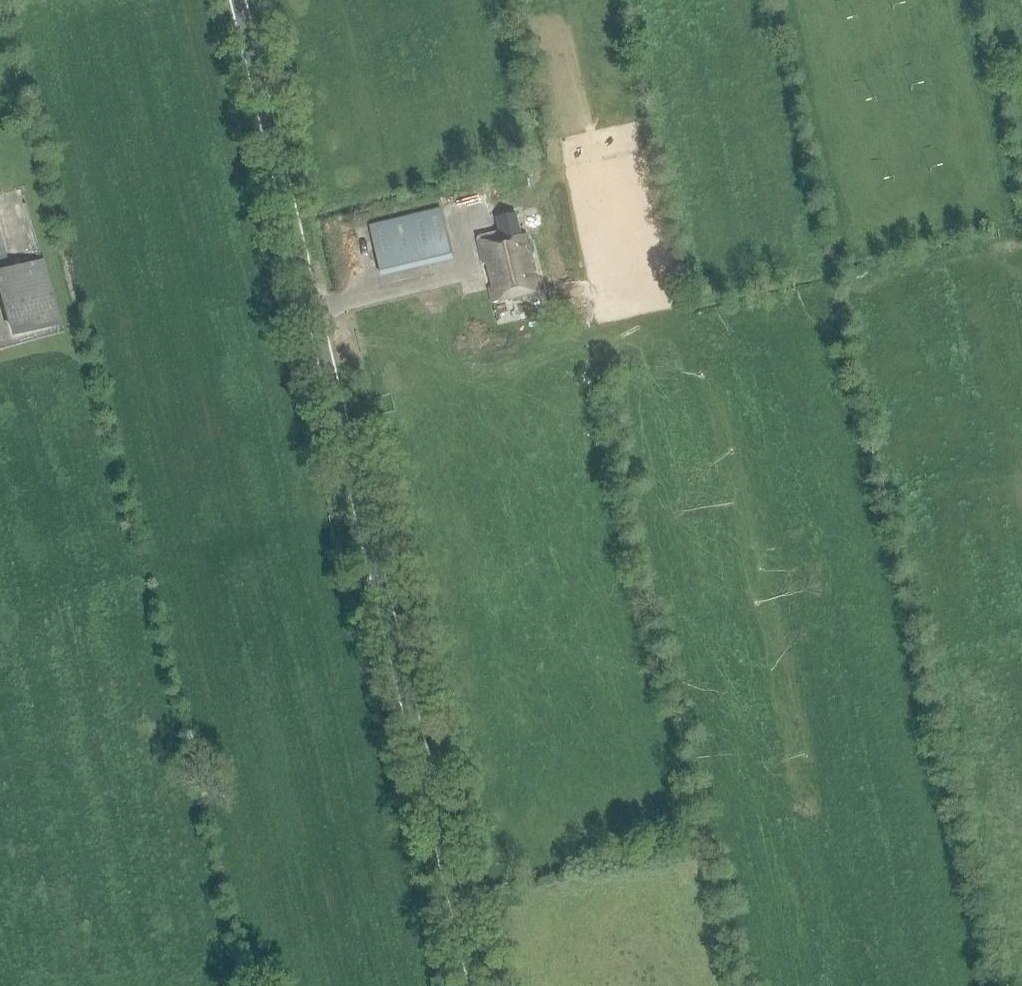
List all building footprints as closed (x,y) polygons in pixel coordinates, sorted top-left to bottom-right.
[(457,228),(452,206),(369,224),(380,274),(453,259),(447,230),(457,228)] [(491,304),(539,292),(526,234),(520,236),(515,214),(496,218),(499,232),(486,234),(486,238),(476,240),(491,304)] [(542,226),(539,215),(525,218),(528,229),(542,226)] [(14,338),(59,326),(41,264),(11,272),(0,232),(0,288),(14,338)] [(588,280),(548,290),(553,310),(593,300),(588,280)]
